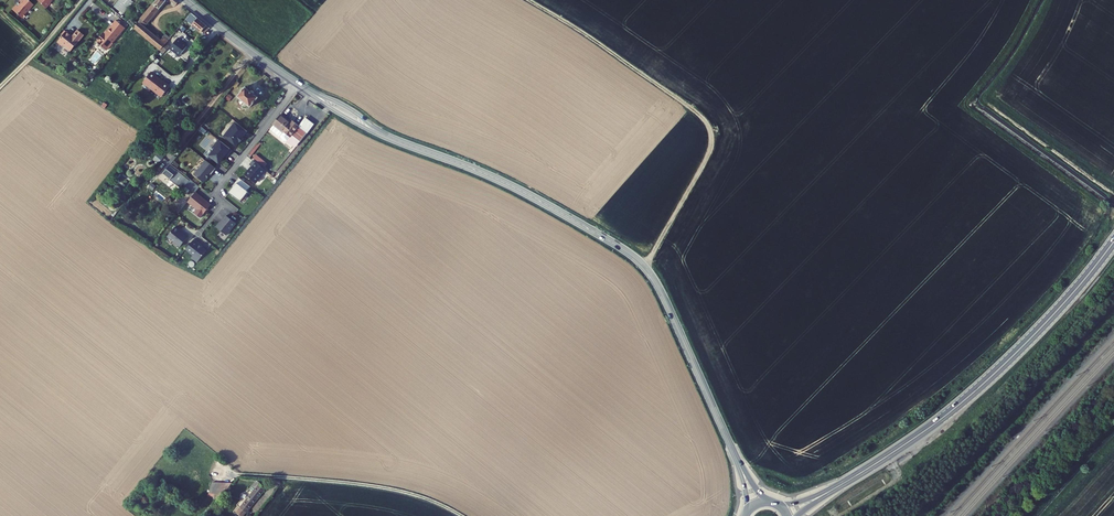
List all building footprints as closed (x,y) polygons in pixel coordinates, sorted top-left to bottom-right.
[(28,0),(22,0),(19,3),(18,3),(16,5),(16,6),(13,10),(21,18),(22,17),(23,17),(26,14),(25,14),(33,5),(28,0)] [(46,9),(50,4),(50,3),(52,0),(36,0),(46,9)] [(122,14),(133,2),(131,0),(119,0),(114,5),(122,14)] [(132,27),(160,50),(166,43),(168,40),(164,36),(162,39),(144,24),(165,0),(154,0),(132,27)] [(208,26),(191,13),(188,16),(186,20),(203,33),(208,26)] [(111,42),(124,27),(116,21),(111,27),(109,26),(103,34),(101,32),(96,39),(98,40),(96,42),(101,46),(104,45),(107,47),(107,48),(112,43),(111,42)] [(70,34),(66,32),(57,42),(62,46),(63,45),(71,51),(84,35),(78,30),(72,37),(70,36),(70,34)] [(173,48),(166,43),(160,50),(167,56),(173,48)] [(152,71),(142,82),(161,97),(170,86),(152,71)] [(247,106),(249,108),(257,98),(245,88),(237,98),(238,98),(247,106)] [(247,106),(238,98),(237,101),(239,103),(239,104),(242,106),(243,106),(245,107),(247,106)] [(212,116),(218,121),(230,105),(225,100),(212,116)] [(265,110),(261,107),(256,114),(259,117),(265,110)] [(225,122),(232,128),(242,114),(235,109),(225,122)] [(290,123),(281,115),(274,123),(275,124),(272,128),(285,139),(287,139),(291,134),(299,140),(305,132),(298,126),(292,120),(290,123)] [(182,181),(197,193),(254,123),(248,118),(200,178),(196,183),(172,165),(169,169),(176,174),(171,180),(178,186),(182,181)] [(312,124),(304,118),(298,126),(305,132),(312,124)] [(190,163),(200,171),(215,152),(205,144),(190,163)] [(154,158),(158,162),(163,157),(159,152),(154,158)] [(263,168),(267,163),(256,154),(252,158),(263,168)] [(183,163),(177,159),(175,162),(172,165),(196,183),(200,178),(182,164),(183,163)] [(244,174),(255,183),(266,171),(254,161),(244,174)] [(164,175),(171,180),(176,174),(169,169),(164,175)] [(228,192),(239,200),(250,186),(239,178),(228,192)] [(201,218),(211,203),(195,192),(187,202),(196,209),(194,213),(201,218)] [(226,235),(237,223),(226,214),(216,226),(226,235)] [(167,238),(181,247),(188,235),(174,226),(167,238)] [(196,262),(207,250),(195,239),(185,249),(193,256),(191,257),(196,262)] [(256,479),(250,487),(249,486),(244,492),(245,493),(243,497),(247,500),(236,513),(241,515),(243,515),(265,487),(256,479)] [(231,484),(213,483),(209,496),(221,496),(231,484)]
